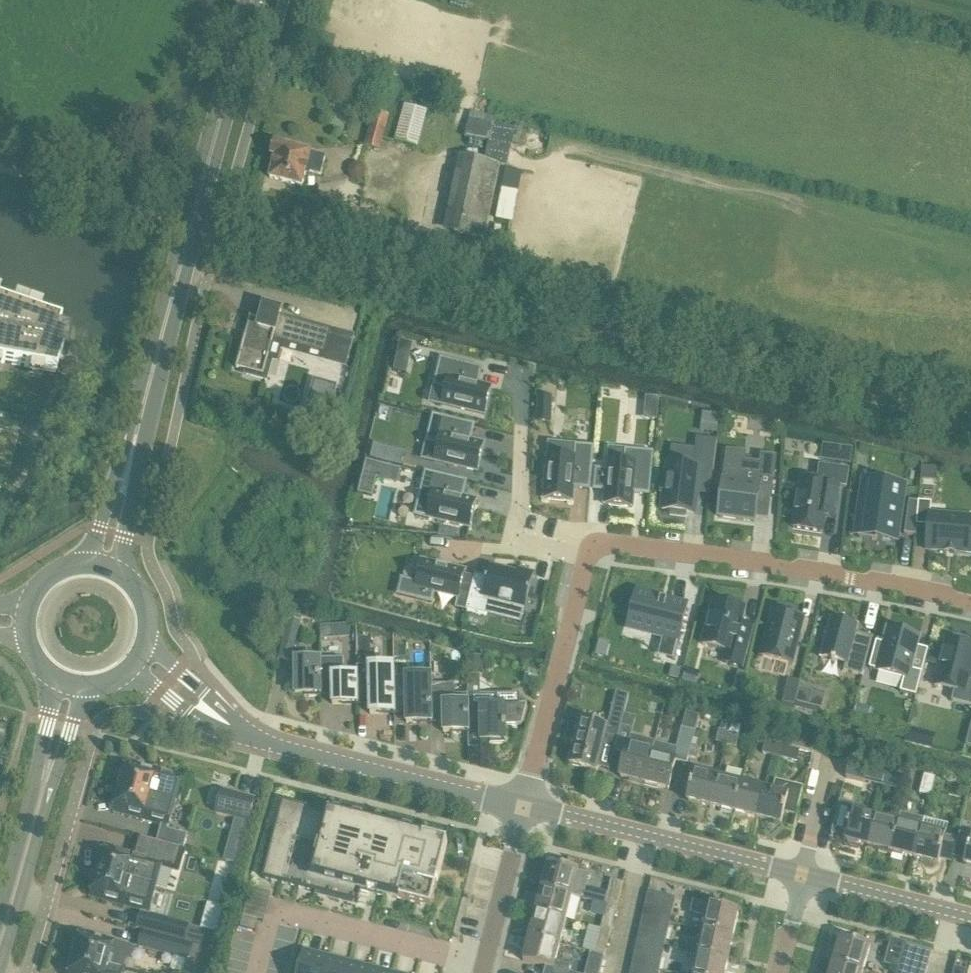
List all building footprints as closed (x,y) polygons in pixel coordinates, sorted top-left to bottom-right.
[(375,110),(364,146),(381,151),(390,114),(375,110)] [(459,156),(444,232),(485,240),(500,165),(507,166),(515,128),(496,124),(497,117),(471,111),(466,137),(491,142),(487,162),(459,156)] [(270,178),(302,186),(306,171),(321,175),(326,156),(312,153),(313,151),(275,142),(272,156),(275,157),(270,178)] [(363,165),(357,163),(351,165),(349,171),(351,177),(357,179),(363,177),(366,171),(363,165)] [(0,362),(29,367),(43,370),(55,372),(61,354),(67,354),(69,337),(69,332),(58,328),(60,322),(39,315),(26,310),(25,310),(12,305),(0,301),(0,362)] [(246,375),(256,378),(266,380),(271,360),(268,359),(273,339),(325,354),(332,331),(279,316),(281,310),(264,306),(260,320),(254,318),(249,337),(245,336),(236,368),(247,371),(246,375)] [(441,359),(434,387),(445,389),(442,404),(485,415),(492,387),(478,384),(481,369),(441,359)] [(397,360),(395,369),(407,372),(409,362),(397,360)] [(335,387),(316,382),(308,413),(327,417),(335,387)] [(552,420),(552,396),(538,396),(538,420),(552,420)] [(28,483),(46,413),(26,407),(24,416),(22,424),(9,469),(0,475),(0,500),(28,483)] [(435,417),(430,436),(442,438),(436,463),(480,473),(487,445),(473,442),(476,426),(435,417)] [(662,476),(660,493),(664,493),(662,510),(670,511),(670,515),(686,517),(686,513),(694,514),(700,468),(714,470),(717,440),(697,437),(693,465),(669,462),(667,477),(662,476)] [(400,465),(404,451),(375,444),(371,458),(400,465)] [(550,454),(546,499),(575,502),(576,487),(592,489),(596,447),(577,445),(575,457),(550,454)] [(822,459),(849,463),(851,450),(824,446),(822,459)] [(610,459),(606,503),(634,506),(636,492),(651,493),(655,451),(636,449),(635,461),(610,459)] [(728,450),(719,517),(755,521),(758,499),(770,501),(776,457),(762,455),(761,464),(745,462),(746,453),(728,450)] [(400,468),(366,460),(359,493),(372,496),(377,478),(397,482),(400,468)] [(801,480),(793,528),(822,532),(825,516),(836,518),(839,502),(841,486),(847,487),(849,469),(820,464),(817,482),(801,480)] [(426,472),(415,517),(470,530),(477,501),(468,498),(463,497),(465,487),(466,482),(426,472)] [(866,482),(858,538),(876,540),(877,536),(893,538),(893,539),(894,539),(895,533),(900,534),(904,505),(900,505),(903,487),(866,482)] [(910,501),(905,534),(915,536),(917,526),(919,502),(910,501)] [(931,514),(932,502),(919,501),(919,502),(917,526),(929,527),(927,550),(945,551),(945,552),(956,553),(956,552),(970,554),(970,518),(931,514)] [(402,579),(398,595),(432,603),(434,592),(459,598),(465,575),(466,571),(450,567),(450,566),(449,565),(449,567),(439,565),(439,563),(438,563),(438,564),(422,560),(417,583),(402,579)] [(475,577),(466,610),(486,615),(490,600),(506,604),(505,610),(523,614),(524,614),(534,573),(519,569),(518,573),(490,566),(488,578),(475,575),(475,577)] [(637,592),(628,627),(645,631),(646,627),(664,631),(662,640),(661,644),(676,648),(673,659),(674,659),(688,604),(672,600),(671,603),(667,602),(668,601),(666,600),(666,602),(662,601),(662,599),(661,599),(661,600),(654,598),(654,596),(637,592)] [(749,641),(752,627),(741,624),(745,608),(714,600),(703,644),(726,650),(723,662),(742,667),(749,641)] [(805,616),(774,609),(762,655),(793,663),(805,616)] [(289,617),(280,658),(291,661),(301,620),(289,617)] [(831,618),(821,658),(833,661),(832,663),(836,664),(836,662),(846,664),(844,671),(862,676),(863,676),(873,637),(871,637),(856,633),(858,625),(831,618)] [(331,625),(321,625),(322,639),(331,638),(331,625)] [(919,637),(888,629),(884,644),(877,642),(870,668),(878,670),(877,671),(904,678),(901,692),(916,696),(922,673),(911,670),(919,637)] [(935,686),(954,691),(952,701),(970,706),(970,681),(969,680),(970,673),(970,645),(946,639),(935,686)] [(928,651),(925,662),(935,665),(938,653),(928,651)] [(359,702),(358,678),(358,673),(345,674),(344,658),(322,659),(322,693),(334,693),(334,704),(343,704),(343,702),(359,702)] [(291,679),(291,695),(307,695),(307,693),(322,693),(322,659),(295,659),(296,679),(291,679)] [(370,666),(358,666),(358,673),(359,678),(359,702),(371,702),(371,714),(380,713),(380,712),(382,712),(395,711),(395,677),(395,665),(370,666)] [(672,667),(669,676),(679,679),(682,669),(672,667)] [(395,677),(395,711),(408,711),(408,723),(418,723),(418,720),(432,720),(432,686),(431,686),(431,692),(419,692),(419,687),(418,677),(395,677)] [(455,684),(432,684),(432,696),(432,720),(444,720),(445,733),(455,732),(454,731),(470,730),(470,696),(456,696),(455,684)] [(798,692),(796,702),(810,705),(813,691),(800,688),(798,692)] [(796,702),(798,692),(786,689),(782,702),(795,705),(796,702)] [(496,695),(470,696),(470,730),(481,730),(481,742),(491,741),(491,744),(507,743),(507,739),(507,725),(522,725),(528,704),(521,704),(521,695),(496,695)] [(607,737),(618,739),(621,727),(624,716),(613,713),(609,727),(581,720),(570,764),(598,771),(607,737)] [(730,733),(727,744),(736,747),(739,735),(743,723),(733,720),(732,724),(729,733),(730,733)] [(732,724),(722,722),(717,742),(727,744),(730,733),(729,733),(732,724)] [(622,777),(645,783),(656,743),(656,742),(632,736),(633,730),(621,727),(618,739),(630,742),(629,748),(622,777)] [(656,743),(645,783),(669,789),(677,760),(688,763),(696,731),(683,728),(678,748),(656,743)] [(696,732),(690,756),(697,758),(703,734),(696,732)] [(763,753),(773,756),(776,744),(766,742),(763,753)] [(776,744),(773,756),(797,762),(800,751),(776,744)] [(869,768),(850,763),(847,778),(865,782),(869,768)] [(129,765),(122,789),(177,803),(183,780),(129,765)] [(688,800),(711,806),(719,777),(695,771),(688,800)] [(905,777),(890,774),(887,788),(901,792),(905,777)] [(711,806),(734,812),(741,783),(719,777),(711,806)] [(776,781),(774,791),(765,789),(757,817),(782,824),(785,812),(797,815),(804,788),(776,781)] [(734,812),(757,817),(765,789),(741,783),(734,812)] [(922,784),(920,793),(921,794),(931,796),(934,787),(922,784)] [(116,811),(164,824),(159,843),(186,850),(190,835),(170,830),(177,803),(122,789),(116,811)] [(249,823),(256,800),(223,790),(216,813),(249,823)] [(283,801),(265,878),(358,902),(361,889),(433,907),(449,843),(283,801)] [(840,802),(832,834),(846,837),(844,844),(860,848),(861,844),(866,845),(869,846),(877,817),(853,811),(854,805),(840,802)] [(869,846),(892,851),(902,813),(901,813),(899,822),(877,817),(869,846)] [(892,851),(915,857),(923,828),(922,828),(925,819),(902,813),(892,851)] [(245,836),(249,823),(236,819),(232,833),(245,836)] [(953,856),(958,837),(947,834),(949,825),(925,819),(922,828),(923,828),(915,857),(940,863),(941,859),(952,862),(953,856)] [(961,824),(958,837),(953,856),(967,859),(965,865),(970,866),(970,826),(961,824)] [(106,850),(99,872),(131,880),(134,871),(150,876),(154,863),(106,850)] [(224,860),(237,864),(240,854),(226,851),(224,860)] [(590,875),(581,873),(549,865),(544,889),(575,897),(584,900),(590,875)] [(99,872),(93,895),(141,909),(147,886),(131,881),(131,880),(99,872)] [(608,905),(610,906),(619,908),(625,884),(614,882),(608,905)] [(544,889),(538,913),(569,920),(575,897),(544,889)] [(649,894),(647,906),(673,912),(676,899),(649,894)] [(691,913),(706,916),(703,931),(735,938),(739,914),(693,905),(691,913)] [(610,906),(604,929),(613,932),(619,908),(610,906)] [(671,923),(673,912),(647,906),(644,917),(671,923)] [(534,928),(531,937),(562,945),(569,920),(538,913),(537,914),(535,914),(533,915),(531,925),(532,927),(534,928)] [(146,929),(146,930),(215,948),(219,934),(210,932),(142,914),(139,927),(146,929)] [(668,934),(671,923),(644,917),(642,927),(668,934)] [(668,934),(642,927),(639,940),(666,946),(668,934)] [(598,954),(607,956),(613,932),(604,929),(598,954)] [(188,957),(184,972),(208,972),(215,948),(146,930),(142,945),(188,957)] [(703,931),(698,956),(729,963),(735,938),(703,931)] [(83,934),(76,956),(108,965),(109,964),(111,955),(127,959),(131,947),(83,934)] [(570,972),(572,965),(558,962),(562,945),(531,937),(525,962),(549,967),(547,972),(572,972),(570,972)] [(835,962),(835,963),(864,971),(871,947),(842,938),(841,940),(834,938),(830,953),(832,953),(830,961),(835,962)] [(892,939),(885,962),(899,966),(902,957),(906,943),(892,939)] [(906,943),(902,957),(928,964),(932,950),(906,943)] [(662,962),(665,951),(638,945),(636,956),(662,962)] [(327,957),(305,951),(299,972),(323,972),(327,957)] [(601,969),(604,955),(598,954),(591,952),(588,966),(601,969)] [(76,956),(72,972),(123,972),(124,969),(109,964),(108,965),(76,956)] [(660,972),(662,962),(636,956),(634,966),(660,972)] [(695,972),(727,972),(729,963),(698,956),(695,972)] [(323,972),(347,972),(349,962),(327,957),(323,972)] [(909,972),(926,972),(928,964),(902,957),(899,966),(898,970),(909,972)] [(371,968),(349,962),(347,972),(369,972),(371,968)] [(832,972),(863,972),(864,971),(835,963),(832,972)]
